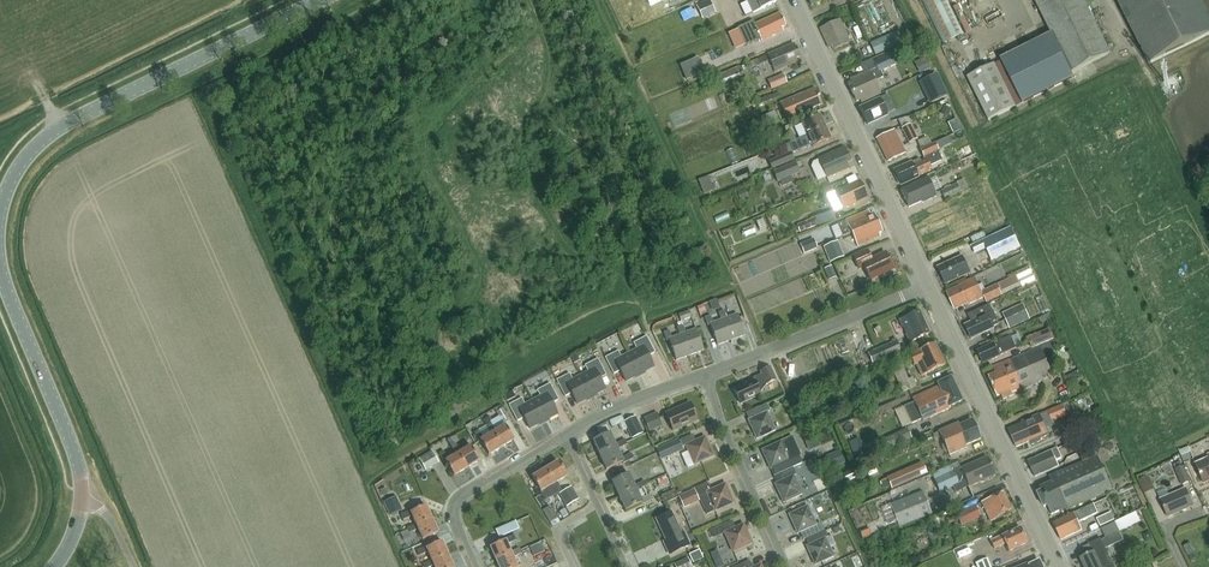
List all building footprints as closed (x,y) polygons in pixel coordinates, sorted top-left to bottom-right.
[(697,5),(704,19),(716,13),(710,0),(708,0),(697,5)] [(776,3),(775,0),(749,0),(755,13),(776,3)] [(945,45),(959,39),(965,35),(966,35),(948,0),(923,0),(945,45)] [(1053,35),(1072,74),(1111,54),(1084,0),(1036,0),(1053,35)] [(1208,36),(1208,17),(1200,0),(1118,0),(1151,65),(1208,36)] [(787,26),(781,13),(755,25),(761,38),(763,41),(785,31),(783,27),(787,26)] [(821,28),(830,48),(833,46),(834,50),(852,42),(841,19),(821,28)] [(753,21),(737,28),(745,46),(761,38),(755,25),(753,21)] [(870,43),(876,56),(902,44),(897,32),(870,43)] [(984,46),(1000,38),(997,33),(982,41),(984,46)] [(1051,34),(1001,60),(1023,103),(1073,78),(1051,34)] [(763,57),(751,63),(753,68),(765,62),(765,63),(771,60),(776,72),(799,62),(798,59),(801,57),(795,43),(763,57)] [(891,54),(874,62),(877,69),(878,72),(880,71),(895,64),(891,54)] [(924,58),(914,63),(919,74),(929,69),(924,58)] [(995,65),(969,78),(990,121),(1017,108),(995,65)] [(739,67),(718,75),(721,82),(742,73),(739,67)] [(881,78),(883,77),(880,71),(878,72),(877,69),(871,71),(875,81),(881,78)] [(853,82),(849,84),(858,101),(861,100),(863,104),(882,94),(880,91),(886,88),(881,78),(875,81),(871,71),(870,70),(851,79),(853,82)] [(936,74),(919,82),(929,104),(946,97),(936,74)] [(785,75),(769,82),(772,89),(788,83),(785,75)] [(824,104),(818,90),(817,91),(816,88),(781,103),(788,119),(824,104)] [(774,94),(756,101),(757,105),(780,97),(778,93),(774,94)] [(880,99),(860,108),(868,125),(888,115),(880,99)] [(944,106),(942,112),(949,115),(951,109),(944,106)] [(763,116),(761,117),(761,118),(765,127),(766,129),(768,128),(779,123),(774,112),(763,116)] [(808,135),(827,127),(821,115),(803,123),(808,135)] [(752,122),(748,124),(752,133),(756,131),(764,128),(760,119),(752,122)] [(956,119),(948,122),(953,133),(961,130),(956,119)] [(918,139),(910,124),(903,128),(910,143),(918,139)] [(814,147),(832,139),(827,127),(808,135),(798,139),(797,140),(791,142),(790,143),(794,153),(812,145),(814,147)] [(878,139),(889,162),(907,153),(895,130),(878,139)] [(778,132),(772,135),(775,141),(781,138),(778,132)] [(794,133),(787,136),(790,143),(791,142),(797,140),(794,133)] [(950,136),(937,142),(940,148),(953,143),(950,136)] [(753,142),(745,146),(748,154),(757,150),(753,142)] [(927,156),(931,166),(943,161),(939,151),(941,150),(940,148),(937,142),(921,149),(925,157),(927,156)] [(966,155),(974,151),(971,143),(962,147),(966,155)] [(735,146),(727,150),(733,164),(741,160),(735,146)] [(813,162),(811,167),(818,180),(821,179),(827,177),(827,178),(851,168),(849,163),(853,162),(846,147),(819,159),(820,160),(813,162)] [(792,152),(770,161),(773,168),(795,159),(792,152)] [(920,177),(920,176),(933,170),(928,159),(922,161),(921,159),(895,171),(901,185),(920,177)] [(954,172),(968,167),(965,159),(951,164),(954,172)] [(797,161),(774,171),(779,182),(801,173),(797,161)] [(749,164),(735,170),(739,179),(753,173),(749,164)] [(705,194),(714,190),(709,177),(699,180),(705,194)] [(910,207),(923,201),(923,203),(937,196),(929,178),(902,190),(910,207)] [(959,184),(943,191),(947,199),(968,189),(965,180),(958,183),(959,184)] [(845,209),(868,198),(860,181),(837,192),(845,209)] [(743,191),(738,193),(741,200),(746,198),(743,191)] [(838,226),(832,228),(836,239),(843,236),(843,237),(852,233),(853,234),(879,222),(875,213),(872,215),(870,211),(847,221),(838,225),(838,226)] [(815,218),(798,225),(801,232),(818,225),(815,218)] [(879,222),(853,234),(858,247),(881,236),(880,233),(884,231),(879,222)] [(1011,228),(972,246),(976,254),(987,248),(993,260),(1020,248),(1011,228)] [(818,248),(815,241),(814,238),(800,244),(804,254),(818,248)] [(838,241),(824,246),(830,262),(845,256),(838,241)] [(872,259),(868,250),(854,256),(860,269),(865,267),(871,280),(894,270),(886,252),(872,259)] [(765,255),(767,261),(761,263),(763,269),(782,263),(780,260),(779,260),(776,251),(765,255)] [(971,273),(963,257),(939,268),(947,285),(971,273)] [(832,266),(824,269),(829,280),(837,277),(832,266)] [(1030,267),(1016,274),(1017,276),(1022,286),(1023,287),(1036,280),(1030,267)] [(988,302),(1022,286),(1017,276),(1009,280),(986,291),(983,285),(980,287),(976,278),(961,285),(961,286),(948,292),(956,310),(969,304),(970,305),(986,298),(988,302)] [(784,301),(802,292),(795,278),(751,300),(758,313),(775,304),(771,298),(780,293),(784,301)] [(971,321),(966,324),(973,339),(996,328),(995,327),(1000,324),(990,305),(968,315),(971,321)] [(900,319),(911,343),(931,334),(920,310),(900,319)] [(689,311),(679,315),(681,321),(682,322),(682,321),(692,318),(689,311)] [(726,311),(719,313),(722,320),(724,320),(732,341),(746,335),(739,314),(728,318),(726,311)] [(1008,321),(1006,321),(1010,330),(1030,321),(1026,312),(1008,321)] [(712,316),(706,318),(709,326),(711,325),(718,346),(732,341),(724,320),(722,320),(714,323),(712,316)] [(1053,319),(1048,321),(1051,327),(1056,324),(1053,319)] [(679,328),(678,328),(681,335),(683,335),(691,356),(705,350),(698,329),(687,333),(684,326),(679,328)] [(671,331),(665,333),(668,341),(670,340),(677,360),(691,356),(683,335),(681,335),(673,338),(671,331)] [(1050,332),(1029,341),(1032,348),(1053,339),(1050,332)] [(638,349),(630,353),(641,374),(655,367),(649,356),(656,352),(648,336),(635,343),(638,349)] [(893,342),(869,353),(874,363),(903,351),(897,338),(892,340),(893,342)] [(995,343),(978,351),(984,365),(1002,356),(1001,355),(1007,353),(1015,349),(1015,347),(1013,345),(1010,338),(996,344),(995,343)] [(911,354),(916,366),(917,365),(922,376),(946,365),(936,343),(911,354)] [(997,374),(990,377),(998,396),(1002,394),(1004,400),(1014,395),(1013,392),(1024,388),(1025,390),(1045,381),(1044,378),(1049,375),(1051,379),(1055,377),(1047,360),(1055,357),(1052,351),(1045,354),(1042,347),(994,367),(997,374)] [(619,351),(606,357),(615,374),(621,370),(627,382),(641,374),(630,353),(622,357),(619,351)] [(575,364),(580,361),(577,355),(572,357),(575,364)] [(589,371),(581,375),(593,397),(607,390),(601,379),(607,375),(599,359),(586,365),(589,371)] [(909,379),(903,366),(893,371),(903,393),(918,387),(914,377),(909,379)] [(771,367),(761,371),(763,374),(766,380),(768,385),(777,380),(771,367)] [(1079,371),(1066,377),(1069,384),(1082,378),(1079,371)] [(570,373),(558,380),(566,396),(573,393),(579,404),(593,397),(581,375),(574,379),(570,373)] [(754,378),(753,378),(754,380),(755,380),(757,384),(766,380),(763,374),(754,378)] [(938,383),(939,386),(913,398),(915,402),(904,407),(912,424),(923,419),(923,421),(951,408),(950,407),(964,401),(953,376),(938,383)] [(754,380),(734,389),(742,405),(762,395),(761,393),(757,384),(755,380),(754,380)] [(541,396),(534,400),(545,422),(559,415),(553,403),(560,400),(551,383),(538,390),(541,396)] [(523,398),(510,405),(518,421),(525,418),(531,429),(545,422),(534,400),(526,404),(523,398)] [(690,402),(666,413),(674,430),(698,420),(690,402)] [(1068,403),(1063,405),(1068,415),(1073,413),(1068,403)] [(763,413),(749,420),(758,439),(777,430),(769,412),(771,411),(768,404),(760,407),(763,413)] [(1010,429),(1018,448),(1031,442),(1032,446),(1042,442),(1041,440),(1050,436),(1047,429),(1056,425),(1054,422),(1068,416),(1063,405),(1023,422),(1023,424),(1010,429)] [(497,411),(497,412),(503,423),(504,422),(510,419),(504,408),(497,411)] [(645,418),(644,418),(647,425),(648,425),(660,419),(657,413),(645,418)] [(625,420),(619,423),(619,424),(622,430),(627,428),(631,437),(642,432),(635,415),(625,420)] [(490,416),(484,420),(492,434),(493,433),(502,448),(516,440),(507,425),(497,431),(492,423),(494,422),(490,416)] [(982,438),(973,420),(961,425),(960,423),(940,433),(950,455),(968,447),(967,445),(982,438)] [(607,424),(597,429),(601,438),(611,433),(607,424)] [(480,430),(475,433),(480,441),(481,440),(490,455),(502,448),(493,433),(492,434),(485,438),(480,430)] [(887,439),(891,448),(912,439),(908,430),(894,436),(887,439)] [(626,439),(616,444),(611,433),(601,438),(594,441),(601,456),(618,448),(619,449),(628,445),(629,445),(626,439)] [(1092,434),(1078,441),(1082,450),(1096,443),(1092,434)] [(1104,435),(1097,438),(1101,446),(1107,443),(1104,435)] [(782,441),(763,450),(772,470),(773,469),(776,476),(777,475),(781,473),(794,467),(798,466),(803,463),(799,456),(801,455),(793,436),(782,441)] [(689,451),(695,464),(713,456),(705,437),(686,445),(689,451)] [(665,445),(656,449),(661,460),(669,456),(683,450),(678,439),(665,445)] [(457,443),(452,446),(457,455),(458,454),(467,469),(481,461),(472,446),(462,452),(457,443)] [(623,458),(619,449),(618,448),(601,456),(608,471),(625,463),(626,464),(636,460),(633,453),(632,454),(623,458)] [(1059,449),(1029,462),(1036,477),(1060,466),(1057,461),(1063,458),(1059,449)] [(432,451),(419,459),(426,471),(439,463),(432,451)] [(445,451),(440,454),(445,462),(446,461),(455,476),(467,469),(458,454),(457,455),(450,459),(445,451)] [(695,464),(689,451),(682,454),(688,467),(695,464)] [(830,456),(827,457),(832,468),(832,469),(835,468),(847,463),(842,452),(830,456)] [(1053,515),(1063,510),(1064,512),(1114,490),(1099,456),(1051,477),(1053,483),(1041,488),(1043,492),(1039,494),(1046,508),(1049,506),(1053,515)] [(936,480),(934,481),(940,493),(941,492),(960,484),(960,483),(967,480),(970,487),(997,475),(988,457),(962,468),(955,471),(953,472),(936,480)] [(1197,464),(1205,483),(1208,481),(1208,459),(1197,464)] [(559,462),(546,469),(555,484),(554,485),(559,493),(564,490),(559,482),(568,476),(559,462)] [(1182,462),(1175,465),(1184,486),(1192,482),(1185,466),(1184,466),(1182,462)] [(924,463),(883,481),(885,488),(890,485),(892,490),(895,489),(929,473),(924,463)] [(776,484),(784,503),(804,495),(795,476),(798,475),(794,467),(781,473),(784,480),(778,483),(776,484)] [(546,469),(534,477),(542,491),(541,492),(546,501),(551,498),(546,489),(554,485),(555,484),(546,469)] [(636,485),(632,477),(630,474),(613,482),(620,497),(637,489),(638,491),(648,486),(645,481),(636,485)] [(1147,491),(1155,487),(1150,475),(1142,479),(1147,491)] [(665,476),(659,479),(662,486),(669,483),(665,476)] [(707,492),(715,511),(734,502),(726,483),(713,489),(707,492)] [(572,486),(560,494),(567,506),(579,499),(572,486)] [(637,489),(620,497),(627,511),(643,504),(644,505),(655,500),(652,494),(642,499),(638,491),(637,489)] [(1194,507),(1187,489),(1161,500),(1169,518),(1194,507)] [(678,498),(676,493),(675,491),(662,497),(665,504),(678,498)] [(1013,510),(1004,491),(982,502),(992,522),(1001,518),(1000,516),(1013,510)] [(707,514),(715,511),(707,492),(699,496),(699,497),(702,504),(707,514)] [(922,492),(891,505),(892,508),(895,515),(897,522),(900,528),(932,515),(929,508),(922,492)] [(686,493),(680,496),(685,508),(691,505),(686,493)] [(396,497),(384,503),(389,516),(402,511),(396,497)] [(976,505),(956,514),(962,526),(981,518),(976,505)] [(1094,505),(1054,524),(1062,540),(1083,530),(1080,522),(1098,513),(1094,505)] [(411,511),(402,515),(405,520),(414,516),(417,524),(417,525),(433,518),(428,506),(412,512),(411,511)] [(551,506),(544,510),(551,522),(558,519),(551,506)] [(809,506),(790,515),(799,534),(800,533),(801,533),(803,532),(806,539),(807,539),(812,536),(825,530),(822,522),(817,524),(809,506)] [(565,509),(559,512),(563,519),(568,516),(565,509)] [(685,532),(683,533),(673,511),(657,519),(673,554),(692,545),(685,532)] [(1111,512),(1097,519),(1101,527),(1115,520),(1111,512)] [(1136,513),(1116,523),(1121,532),(1141,522),(1136,513)] [(955,515),(946,519),(948,524),(957,520),(955,515)] [(417,524),(408,528),(411,533),(419,530),(424,540),(439,533),(433,518),(417,525),(417,524)] [(516,521),(509,525),(512,533),(519,530),(516,522),(516,521)] [(1116,523),(1103,529),(1107,537),(1107,538),(1111,537),(1119,533),(1121,532),(1116,523)] [(736,527),(725,532),(733,551),(752,543),(744,524),(736,527)] [(714,529),(711,530),(714,537),(717,536),(723,534),(720,526),(714,529)] [(995,540),(991,542),(994,549),(999,547),(1007,543),(1010,551),(1029,543),(1021,527),(995,540)] [(867,528),(859,532),(863,540),(871,536),(867,528)] [(407,530),(401,533),(404,540),(410,537),(407,530)] [(808,546),(807,546),(816,565),(835,556),(831,547),(827,538),(829,537),(826,530),(825,531),(825,530),(812,536),(815,543),(809,545),(808,546)] [(506,541),(491,547),(497,560),(513,553),(512,552),(509,544),(517,540),(515,535),(506,539),(506,541)] [(1105,546),(1102,540),(1083,549),(1087,557),(1081,559),(1085,566),(1115,566),(1105,546)] [(427,547),(418,551),(420,556),(429,552),(433,560),(433,561),(449,554),(443,542),(428,548),(427,547)] [(540,543),(529,547),(533,557),(544,552),(540,543)] [(1191,543),(1184,547),(1189,556),(1195,553),(1191,543)] [(497,560),(500,566),(519,566),(514,557),(524,553),(522,550),(522,549),(521,548),(512,552),(513,553),(497,560)] [(699,550),(690,555),(693,563),(703,558),(699,550)] [(423,564),(424,566),(431,566),(435,565),(436,566),(454,566),(449,554),(433,561),(433,560),(424,564),(423,564)] [(674,564),(676,566),(692,566),(688,558),(674,564)] [(976,562),(978,566),(991,566),(990,565),(989,565),(986,558),(984,559),(976,562)]
